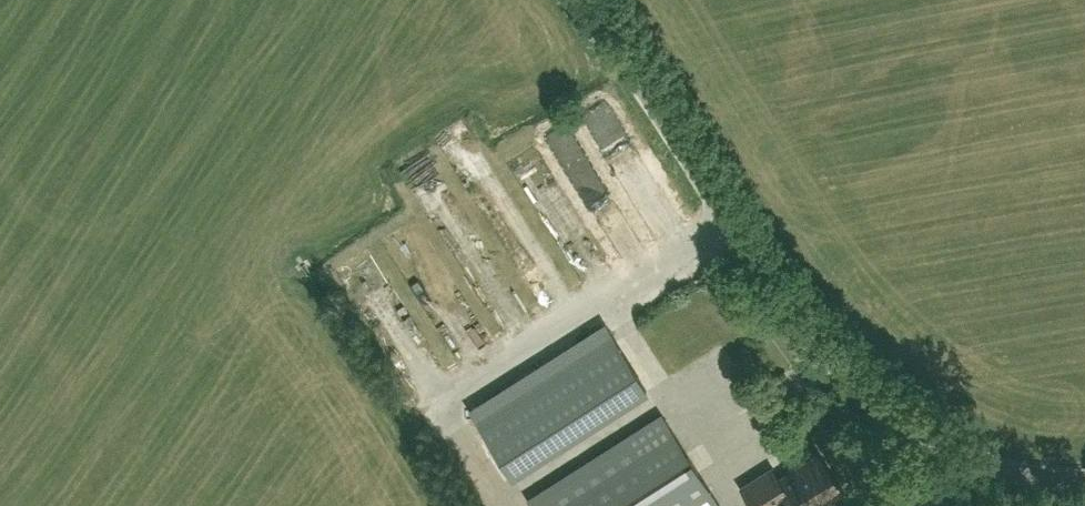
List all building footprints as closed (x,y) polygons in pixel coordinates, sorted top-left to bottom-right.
[(461,121),(440,136),(464,169),(485,155),(461,121)] [(629,158),(634,179),(652,175),(647,154),(629,158)] [(522,162),(525,179),(541,177),(545,200),(561,197),(554,157),(522,162)] [(545,309),(478,189),(461,199),(439,159),(424,168),(480,269),(467,277),(497,332),(507,327),(484,287),(509,273),(533,316),(545,309)] [(462,292),(442,302),(475,370),(495,360),(462,292)] [(513,473),(646,389),(610,332),(477,417),(513,473)] [(452,346),(437,355),(444,367),(459,358),(452,346)] [(662,413),(528,498),(533,505),(720,505),(662,413)] [(842,490),(819,454),(779,479),(771,467),(742,486),(754,505),(774,505),(789,497),(794,505),(820,505),(821,503),(842,490)]
